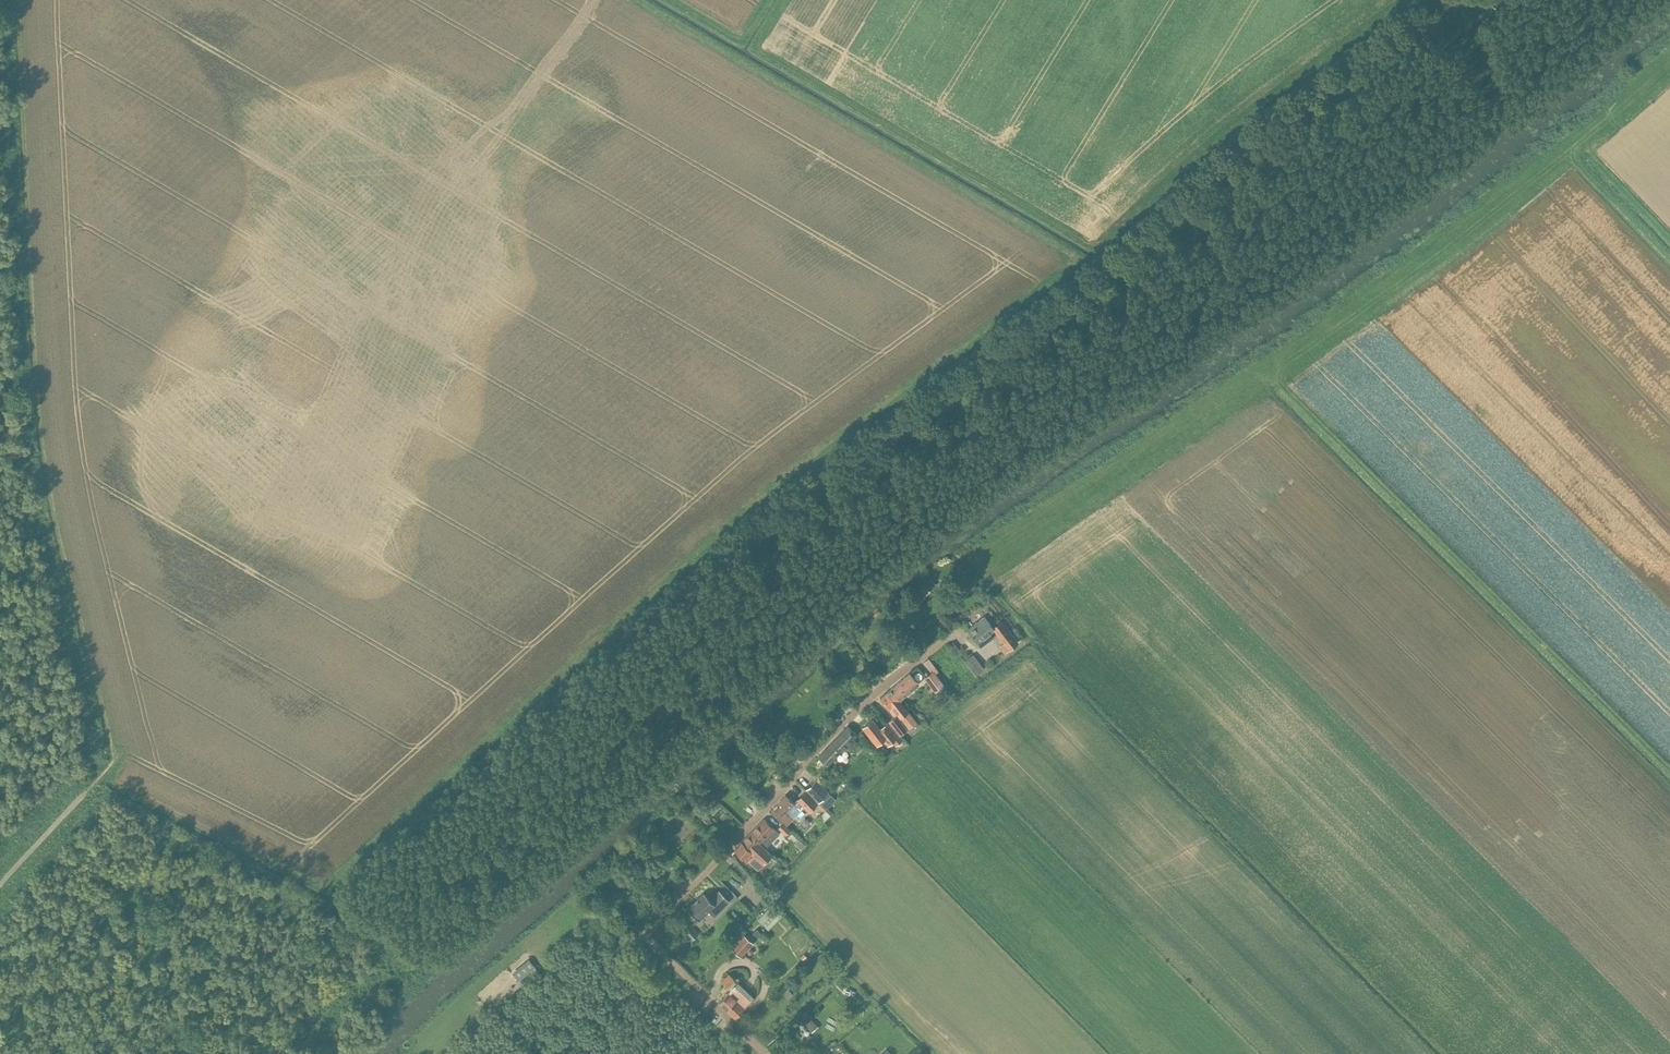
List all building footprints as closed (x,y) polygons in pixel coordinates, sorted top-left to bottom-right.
[(918,590),(925,597),(937,585),(931,578),(918,590)] [(1002,621),(993,628),(984,616),(967,629),(981,647),(998,635),(1004,643),(1000,646),(1006,653),(1019,642),(1002,621)] [(985,668),(974,654),(965,661),(977,675),(985,668)] [(933,671),(925,678),(932,687),(929,690),(935,698),(940,695),(937,691),(945,686),(934,673),(938,670),(929,657),(925,660),(933,671)] [(920,685),(916,681),(909,673),(891,688),(901,700),(920,685)] [(891,688),(880,697),(887,706),(890,709),(894,715),(897,712),(901,717),(910,727),(918,720),(901,700),(891,688)] [(889,721),(901,735),(903,733),(908,738),(910,737),(913,734),(908,729),(897,715),(889,721)] [(872,720),(863,727),(877,743),(882,738),(888,746),(893,742),(895,745),(902,740),(887,723),(880,729),(872,720)] [(818,756),(827,765),(845,746),(850,750),(857,742),(853,738),(857,735),(847,726),(818,756)] [(756,773),(752,777),(748,781),(753,787),(761,779),(756,773)] [(807,789),(819,800),(818,801),(826,809),(836,799),(828,791),(828,792),(815,780),(807,789)] [(713,795),(714,796),(719,800),(724,794),(720,791),(718,789),(713,795)] [(798,799),(806,806),(810,810),(817,802),(805,791),(798,799)] [(771,809),(779,817),(788,825),(793,818),(786,811),(794,803),(785,794),(771,809)] [(764,818),(749,834),(772,855),(773,854),(766,847),(780,833),(772,826),(764,818)] [(782,821),(777,827),(785,834),(790,829),(782,821)] [(712,825),(707,832),(715,839),(721,832),(712,825)] [(748,860),(759,870),(772,855),(749,834),(735,849),(745,859),(752,852),(754,854),(748,860)] [(799,838),(794,843),(800,849),(801,849),(805,844),(799,838)] [(629,858),(625,862),(630,867),(634,863),(629,858)] [(687,908),(695,916),(699,919),(708,910),(714,916),(729,900),(719,890),(710,898),(704,892),(687,908)] [(691,926),(685,931),(693,939),(698,933),(691,926)] [(762,934),(757,929),(753,932),(758,937),(762,934)] [(740,956),(752,942),(743,934),(731,949),(740,956)] [(794,934),(789,940),(794,946),(800,940),(794,934)] [(526,962),(512,973),(518,979),(531,969),(526,962)] [(728,973),(721,981),(727,986),(734,978),(728,973)] [(726,994),(719,1002),(735,1017),(742,1010),(754,998),(738,982),(726,994)] [(788,988),(783,993),(788,998),(793,993),(788,988)] [(809,1017),(804,1023),(812,1031),(818,1026),(809,1017)]
